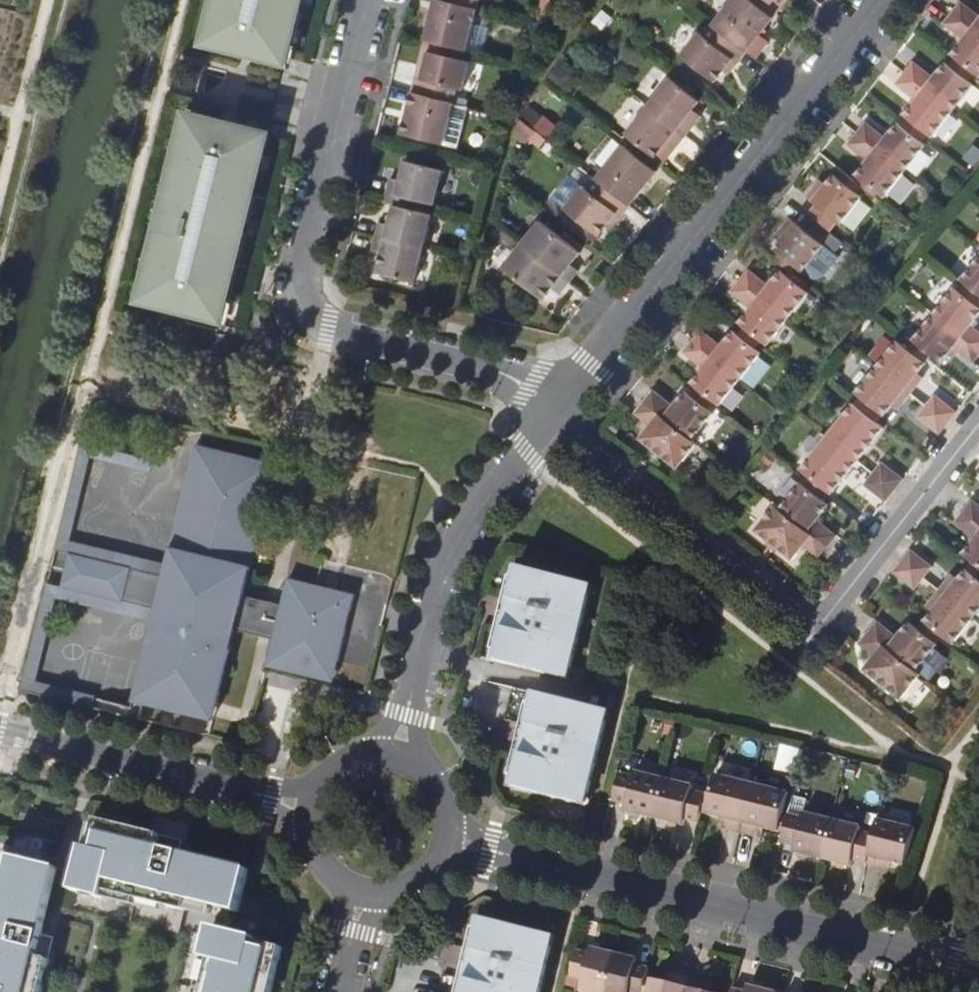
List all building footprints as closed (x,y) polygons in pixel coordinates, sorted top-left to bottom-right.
[(300,0),(220,0),(211,39),(286,58),(300,0)] [(445,0),(436,0),(425,39),(468,50),(478,8),(445,0)] [(478,8),(480,0),(445,0),(478,8)] [(714,24),(748,51),(775,17),(753,0),(733,0),(714,24)] [(775,17),(778,13),(761,0),(753,0),(775,17)] [(788,0),(776,0),(773,3),(769,0),(761,0),(778,13),(788,0)] [(954,12),(978,32),(978,14),(963,1),(954,12)] [(954,12),(945,23),(965,39),(953,54),(957,57),(977,73),(978,74),(978,32),(954,12)] [(548,25),(534,22),(533,28),(538,38),(544,39),(548,25)] [(748,51),(714,24),(705,36),(700,32),(683,54),(717,81),(734,59),(739,63),(748,51)] [(425,39),(424,44),(430,46),(453,51),(455,47),(425,39)] [(424,44),(417,77),(422,78),(426,65),(429,51),(452,56),(453,51),(424,44)] [(417,77),(413,91),(455,101),(458,88),(464,90),(471,61),(452,56),(429,51),(426,65),(422,78),(417,77)] [(977,73),(957,57),(954,61),(974,77),(977,73)] [(734,59),(726,70),(731,74),(739,63),(734,59)] [(915,61),(906,72),(954,110),(975,84),(970,80),(951,65),(947,62),(935,77),(915,61)] [(951,65),(970,80),(974,77),(954,61),(951,65)] [(933,136),(954,110),(906,72),(897,83),(917,99),(905,114),(909,117),(929,133),(933,136)] [(672,77),(649,105),(687,135),(703,115),(694,109),(701,101),(672,77)] [(455,101),(413,91),(403,133),(444,144),(455,101)] [(687,135),(649,105),(627,133),(642,145),(657,156),(663,148),(671,155),(687,135)] [(267,135),(192,116),(147,296),(222,315),(267,135)] [(929,133),(909,117),(906,121),(926,137),(929,133)] [(867,121),(858,132),(906,170),(927,144),(923,141),(903,125),(899,122),(887,137),(867,121)] [(926,137),(906,121),(903,125),(923,141),(926,137)] [(886,197),(906,170),(858,132),(849,143),(869,159),(857,174),(862,178),(880,192),(886,197)] [(606,168),(598,178),(632,205),(659,171),(636,153),(625,145),(611,134),(593,158),(606,168)] [(657,156),(642,145),(639,149),(662,167),(665,163),(657,156)] [(665,163),(671,155),(663,148),(657,156),(665,163)] [(639,149),(636,153),(659,171),(662,167),(639,149)] [(391,178),(388,192),(417,199),(435,204),(444,170),(425,165),(406,160),(401,180),(391,178)] [(859,182),(845,171),(839,178),(857,192),(863,185),(859,182)] [(818,203),(809,214),(831,231),(839,220),(842,223),(863,197),(857,192),(839,178),(834,174),(826,184),(822,189),(816,185),(808,195),(818,203)] [(632,205),(598,178),(589,190),(584,186),(567,208),(601,234),(610,223),(618,213),(622,217),(632,205)] [(863,185),(877,196),(880,192),(862,178),(859,182),(863,185)] [(417,199),(388,192),(387,197),(416,204),(417,199)] [(416,204),(387,197),(385,201),(395,204),(415,209),(416,204)] [(381,221),(377,236),(424,247),(433,214),(415,209),(395,204),(390,224),(381,221)] [(618,213),(610,223),(614,227),(622,217),(618,213)] [(831,231),(809,214),(801,224),(791,217),(779,232),(785,237),(776,247),(782,251),(799,265),(817,279),(822,279),(841,256),(822,241),(831,231)] [(541,220),(523,244),(571,282),(580,270),(572,264),(582,252),(541,220)] [(424,247),(377,236),(374,250),(383,252),(378,272),(416,281),(424,247)] [(571,282),(523,244),(505,267),(545,299),(554,287),(562,293),(571,282)] [(799,265),(782,251),(776,259),(789,269),(793,272),(799,265)] [(962,279),(969,285),(978,293),(978,257),(962,279)] [(793,272),(789,269),(786,273),(805,289),(809,285),(793,272)] [(750,270),(741,281),(789,319),(810,292),(805,289),(786,273),(782,270),(770,285),(750,270)] [(789,319),(741,281),(732,292),(752,307),(740,322),(745,326),(764,341),(768,345),(789,319)] [(966,288),(978,299),(978,293),(969,285),(966,288)] [(935,313),(978,348),(978,330),(972,324),(978,315),(978,305),(976,303),(963,292),(956,287),(935,313)] [(963,292),(976,303),(978,300),(978,299),(966,288),(963,292)] [(978,356),(978,348),(935,313),(914,339),(933,354),(938,358),(942,362),(954,347),(974,362),(978,356)] [(764,341),(745,326),(741,330),(761,345),(764,341)] [(702,330),(693,341),(741,379),(762,353),(758,349),(738,334),(734,330),(722,345),(702,330)] [(738,334),(758,349),(761,345),(741,330),(738,334)] [(933,354),(914,339),(911,343),(930,358),(933,354)] [(878,366),(912,393),(921,382),(915,378),(920,371),(927,362),(908,347),(898,340),(878,366)] [(721,405),(741,379),(693,341),(684,352),(704,368),(692,383),(697,386),(716,401),(721,405)] [(911,343),(908,347),(927,362),(930,358),(911,343)] [(858,392),(867,399),(879,409),(886,414),(893,405),(898,399),(903,404),(912,393),(878,366),(857,392),(858,392)] [(915,378),(921,382),(925,376),(920,371),(915,378)] [(743,378),(727,398),(736,405),(752,384),(743,378)] [(716,401),(697,386),(694,390),(713,405),(716,401)] [(654,390),(646,401),(694,439),(714,413),(710,409),(691,394),(686,391),(674,406),(654,390)] [(713,405),(694,390),(691,394),(710,409),(713,405)] [(949,422),(958,411),(936,394),(927,405),(949,422)] [(867,399),(863,403),(876,413),(879,409),(867,399)] [(898,410),(903,404),(898,399),(893,405),(898,410)] [(694,439),(646,401),(636,412),(652,424),(641,438),(678,467),(698,442),(694,439)] [(828,435),(859,460),(885,427),(873,418),(860,408),(854,403),(828,435)] [(863,403),(860,408),(873,418),(876,413),(863,403)] [(919,416),(940,433),(949,422),(927,405),(919,416)] [(833,493),(859,460),(828,435),(802,468),(814,478),(826,488),(833,493)] [(75,540),(96,457),(152,471),(155,459),(84,441),(57,549),(72,553),(165,575),(168,564),(75,540)] [(246,595),(278,464),(197,445),(173,547),(183,549),(181,556),(168,564),(165,575),(72,553),(64,586),(168,611),(146,703),(216,719),(233,648),(227,647),(232,628),(238,629),(276,639),(270,666),(329,680),(334,660),(341,661),(349,630),(334,626),(339,607),(354,610),(357,594),(291,578),(285,605),(277,603),(256,597),(246,595)] [(896,489),(904,478),(883,461),(874,472),(896,489)] [(866,483),(887,500),(896,489),(874,472),(866,483)] [(814,478),(811,482),(823,492),(826,488),(814,478)] [(825,500),(820,496),(808,486),(806,485),(802,481),(780,508),(829,546),(838,534),(818,519),(830,504),(825,500)] [(823,492),(811,482),(808,486),(820,496),(823,492)] [(965,510),(978,522),(978,504),(973,499),(965,510)] [(819,557),(829,546),(780,508),(776,504),(757,529),(794,558),(804,545),(819,557)] [(965,510),(956,521),(976,537),(964,553),(968,556),(978,564),(978,522),(965,510)] [(183,549),(173,547),(168,564),(181,556),(183,549)] [(934,566),(912,549),(903,560),(925,577),(934,566)] [(903,560),(895,571),(916,588),(925,577),(903,560)] [(593,583),(513,564),(490,659),(570,678),(593,583)] [(975,617),(978,611),(978,577),(976,575),(967,568),(960,577),(955,583),(949,579),(941,589),(975,617)] [(954,572),(949,579),(955,583),(960,577),(954,572)] [(142,719),(146,703),(168,611),(64,586),(49,582),(22,689),(94,707),(96,697),(97,695),(37,681),(57,597),(151,620),(130,706),(128,715),(142,719)] [(975,617),(941,589),(932,600),(938,605),(933,611),(926,619),(954,642),(975,617)] [(938,605),(932,600),(927,606),(933,611),(938,605)] [(354,610),(339,607),(334,626),(349,630),(354,610)] [(878,620),(869,631),(917,669),(938,644),(933,640),(914,624),(910,621),(898,636),(878,620)] [(233,648),(238,629),(232,628),(227,647),(233,648)] [(921,673),(869,631),(860,643),(875,655),(865,668),(902,698),(921,673)] [(336,682),(341,661),(334,660),(329,680),(336,682)] [(587,805),(611,710),(545,695),(522,789),(587,805)] [(130,706),(96,697),(94,707),(128,715),(130,706)] [(627,811),(656,818),(665,779),(637,772),(636,777),(622,773),(615,802),(629,805),(627,811)] [(742,832),(753,783),(717,775),(707,813),(723,817),(730,819),(727,829),(742,832)] [(665,779),(656,818),(685,825),(686,819),(700,822),(707,794),(693,790),(694,785),(665,779)] [(780,830),(785,812),(790,792),(753,783),(742,832),(756,835),(758,825),(766,828),(780,831),(780,830)] [(785,812),(780,830),(785,832),(790,813),(785,812)] [(785,832),(783,842),(797,846),(796,852),(824,859),(833,819),(805,813),(804,818),(790,813),(785,832)] [(868,863),(884,867),(885,860),(891,862),(906,865),(917,828),(895,823),(896,819),(880,815),(875,835),(868,863)] [(98,818),(92,817),(85,846),(91,848),(98,818)] [(720,826),(727,829),(730,819),(723,817),(720,826)] [(188,910),(237,921),(250,869),(181,852),(184,840),(162,834),(98,818),(91,848),(85,846),(74,890),(105,898),(107,891),(188,910)] [(833,819),(824,859),(853,866),(854,860),(868,863),(875,835),(861,831),(862,827),(833,819)] [(766,828),(758,825),(756,835),(763,837),(766,828)] [(57,938),(43,934),(59,867),(23,858),(24,854),(2,850),(1,855),(0,854),(0,991),(43,991),(57,938)] [(188,910),(107,891),(105,898),(186,917),(188,910)] [(476,916),(474,926),(480,927),(482,918),(476,916)] [(482,918),(480,927),(474,926),(457,991),(542,991),(554,946),(548,944),(550,934),(482,918)] [(213,927),(204,960),(210,962),(203,991),(260,991),(272,944),(243,937),(243,934),(213,927)] [(556,936),(550,934),(548,944),(554,946),(556,936)] [(616,953),(593,947),(591,953),(579,950),(572,976),(585,979),(582,991),(587,991),(606,991),(616,953)] [(616,953),(606,991),(630,991),(630,990),(638,991),(644,991),(648,978),(650,967),(637,964),(638,958),(616,953)] [(204,960),(196,991),(203,991),(210,962),(204,960)] [(668,982),(676,984),(678,974),(670,972),(668,982)] [(650,991),(689,991),(692,977),(678,974),(676,984),(668,982),(653,978),(653,979),(650,991)] [(703,991),(706,981),(692,977),(689,991),(709,991),(703,991)] [(644,991),(650,991),(653,979),(648,978),(644,991)] [(703,991),(709,991),(711,991),(713,982),(706,981),(703,991)]
